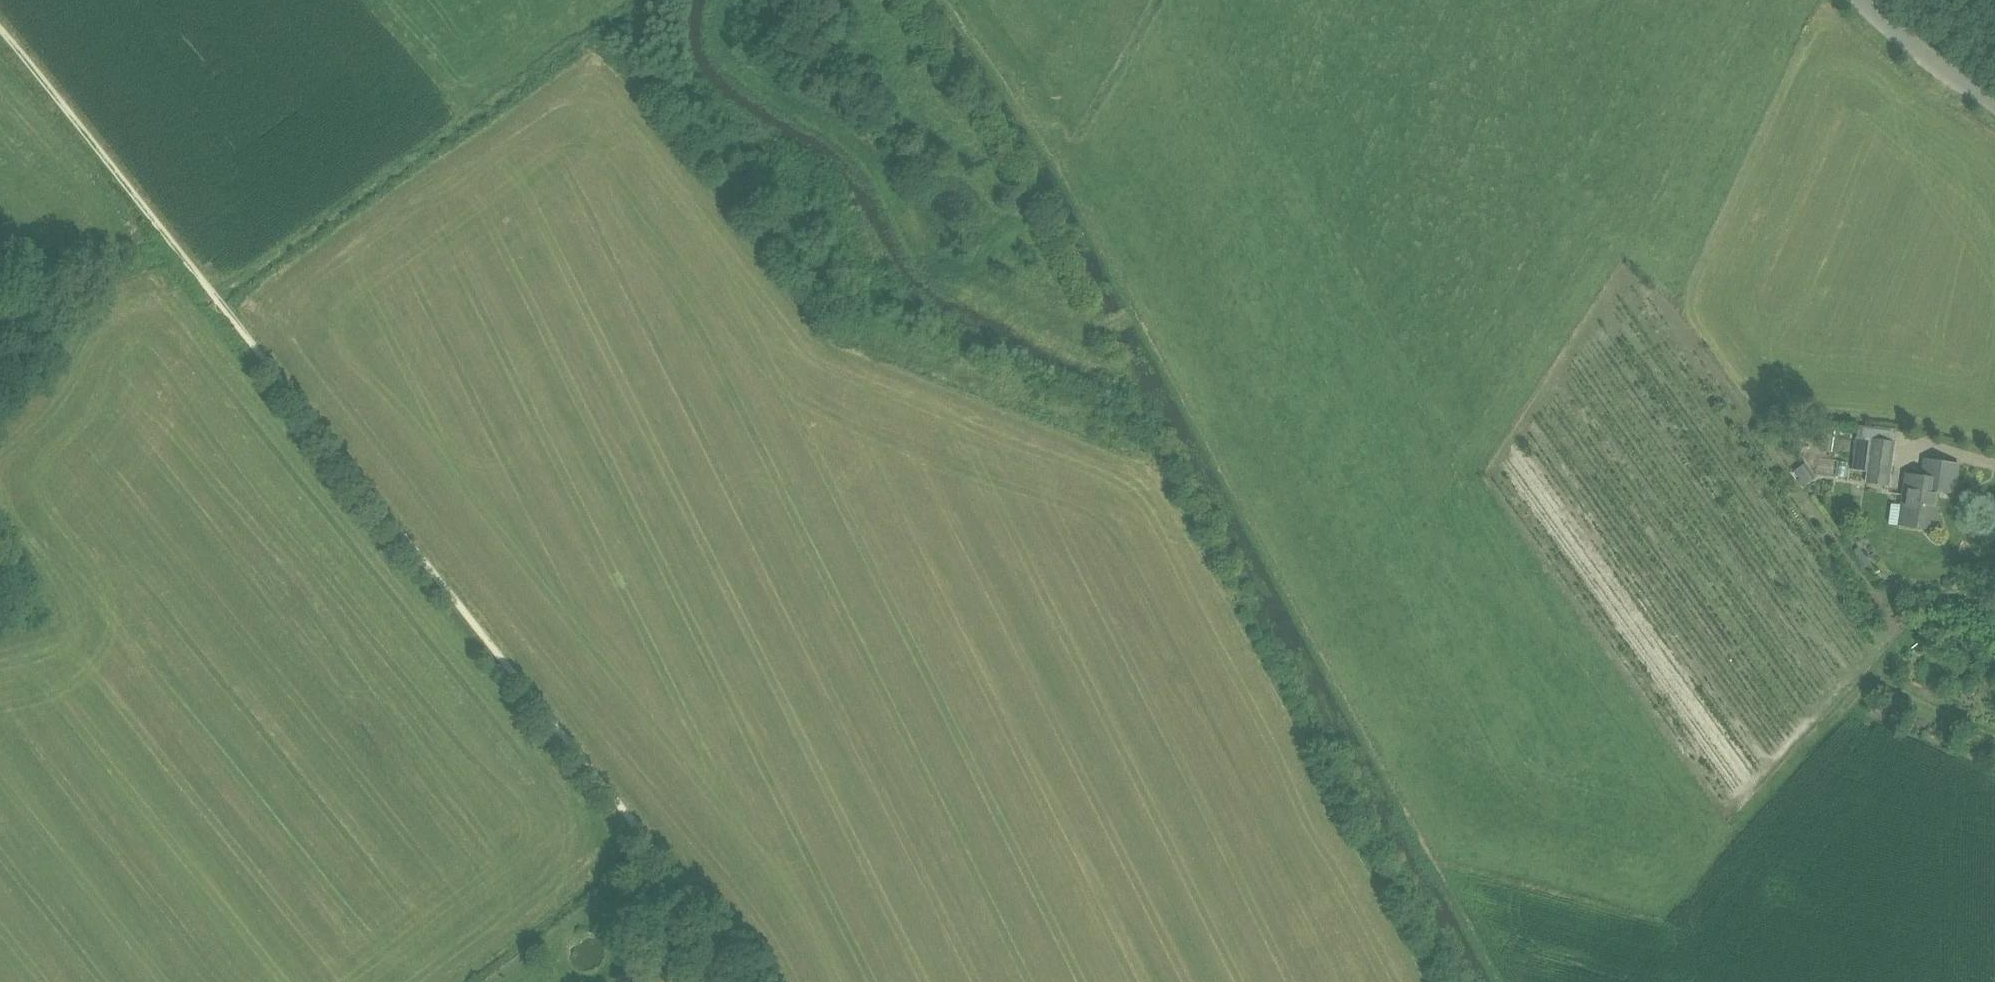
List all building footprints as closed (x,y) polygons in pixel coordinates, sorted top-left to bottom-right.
[(1895,442),(1871,439),(1855,437),(1851,470),(1866,472),(1865,482),(1889,486),(1895,442)] [(1933,529),(1938,492),(1954,494),(1958,465),(1925,460),(1923,476),(1906,474),(1899,524),(1933,529)] [(1805,485),(1815,478),(1805,463),(1795,471),(1805,485)] [(668,924),(652,936),(660,945),(675,933),(668,924)]
